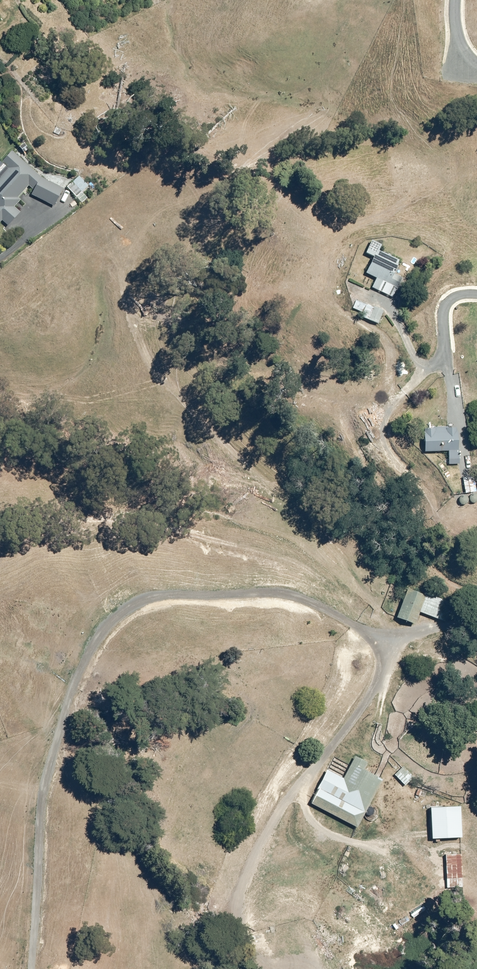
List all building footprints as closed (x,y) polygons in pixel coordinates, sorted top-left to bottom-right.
[(13,150),(2,162),(0,160),(0,221),(1,220),(7,226),(20,211),(14,205),(20,198),(17,197),(27,185),(32,189),(29,193),(54,206),(63,190),(41,178),(13,150)] [(81,175),(67,186),(77,199),(91,188),(81,175)] [(381,243),(371,239),(365,253),(373,256),(366,273),(376,277),(371,287),(394,297),(402,277),(403,278),(408,267),(398,263),(400,260),(378,251),(381,243)] [(361,317),(378,323),(383,310),(356,301),(353,309),(362,312),(361,317)] [(450,426),(424,426),(424,451),(449,451),(449,459),(460,458),(459,428),(450,428),(450,426)] [(474,475),(462,477),(465,494),(476,492),(474,475)] [(423,596),(407,589),(396,617),(412,624),(423,596)] [(429,592),(419,611),(446,624),(455,605),(429,592)] [(358,828),(380,782),(365,774),(370,763),(354,755),(344,777),(327,768),(310,804),(358,828)] [(400,768),(394,774),(404,785),(411,779),(400,768)] [(460,806),(430,807),(431,839),(461,838),(460,806)] [(461,853),(445,854),(446,888),(463,887),(461,853)]
